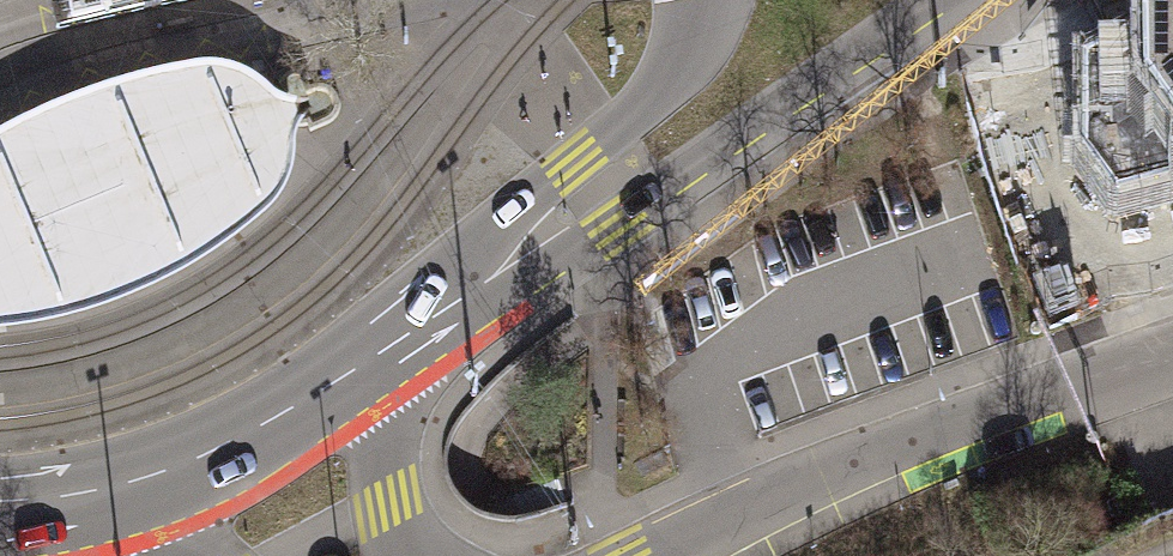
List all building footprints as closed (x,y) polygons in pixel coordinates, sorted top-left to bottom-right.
[(1083,70),(1082,166),(1115,210),(1172,195),(1172,24),(1083,70)] [(300,127),(306,120),(313,113),(308,101),(296,101),(286,100),(276,95),(261,81),(246,72),(228,66),(211,63),(190,65),(141,77),(82,95),(24,119),(0,133),(0,332),(40,327),(78,317),(127,301),(183,275),(215,255),(246,232),(265,216),(283,195),(289,182),(294,165),(295,141),(300,127)]
